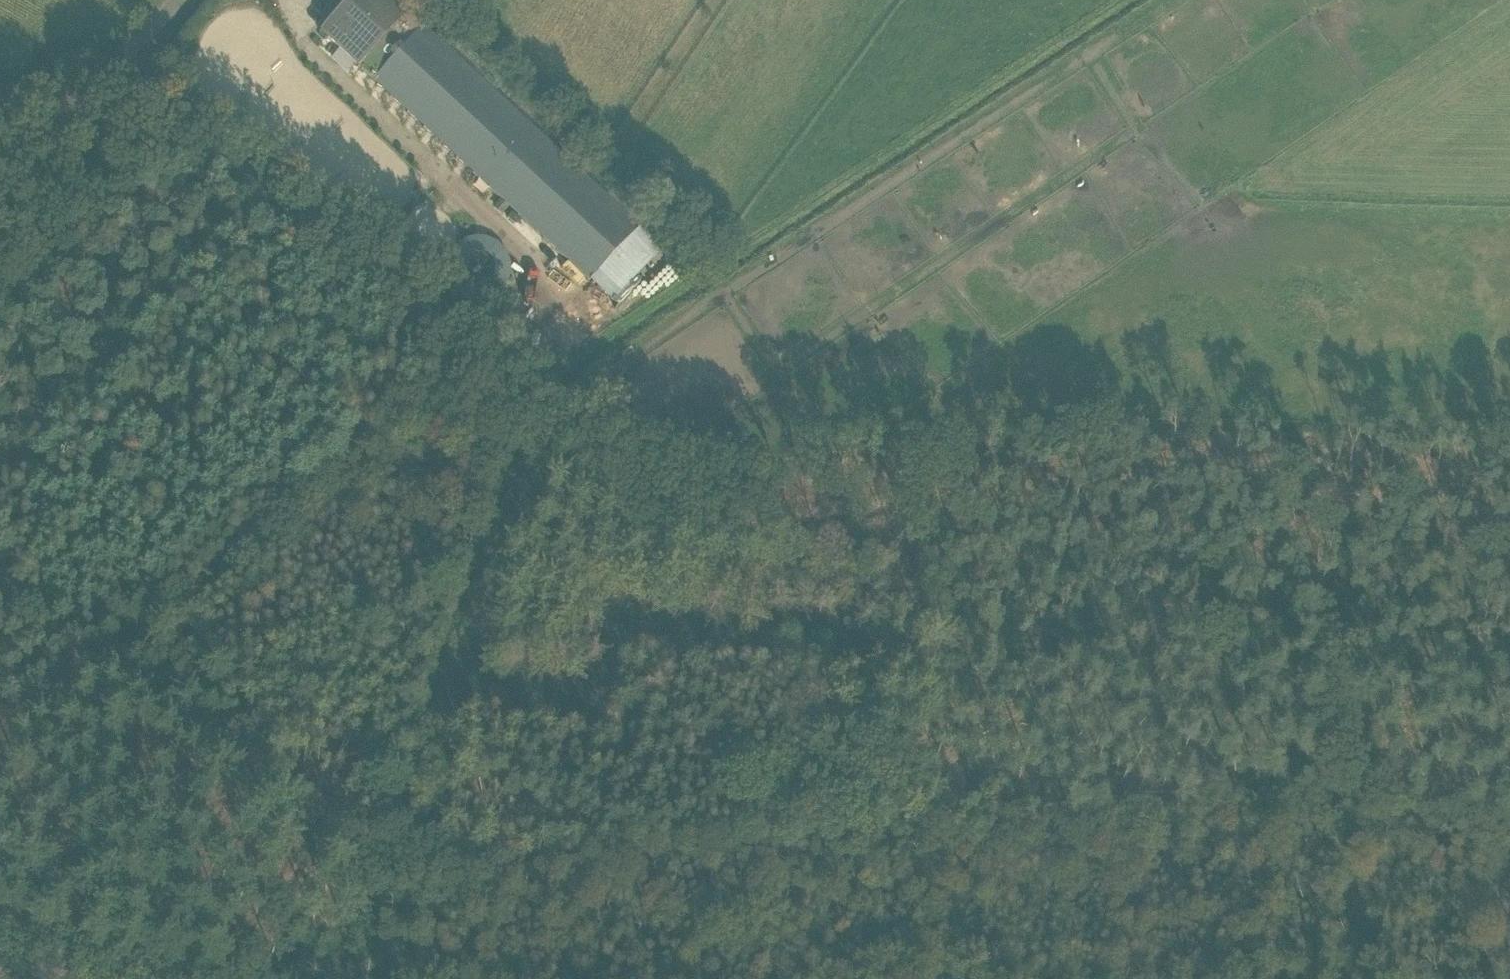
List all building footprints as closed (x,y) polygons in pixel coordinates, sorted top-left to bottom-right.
[(395,0),(360,0),(324,38),(327,41),(329,39),(588,281),(638,227),(395,0)] [(476,289),(514,279),(501,230),(462,241),(476,289)]
